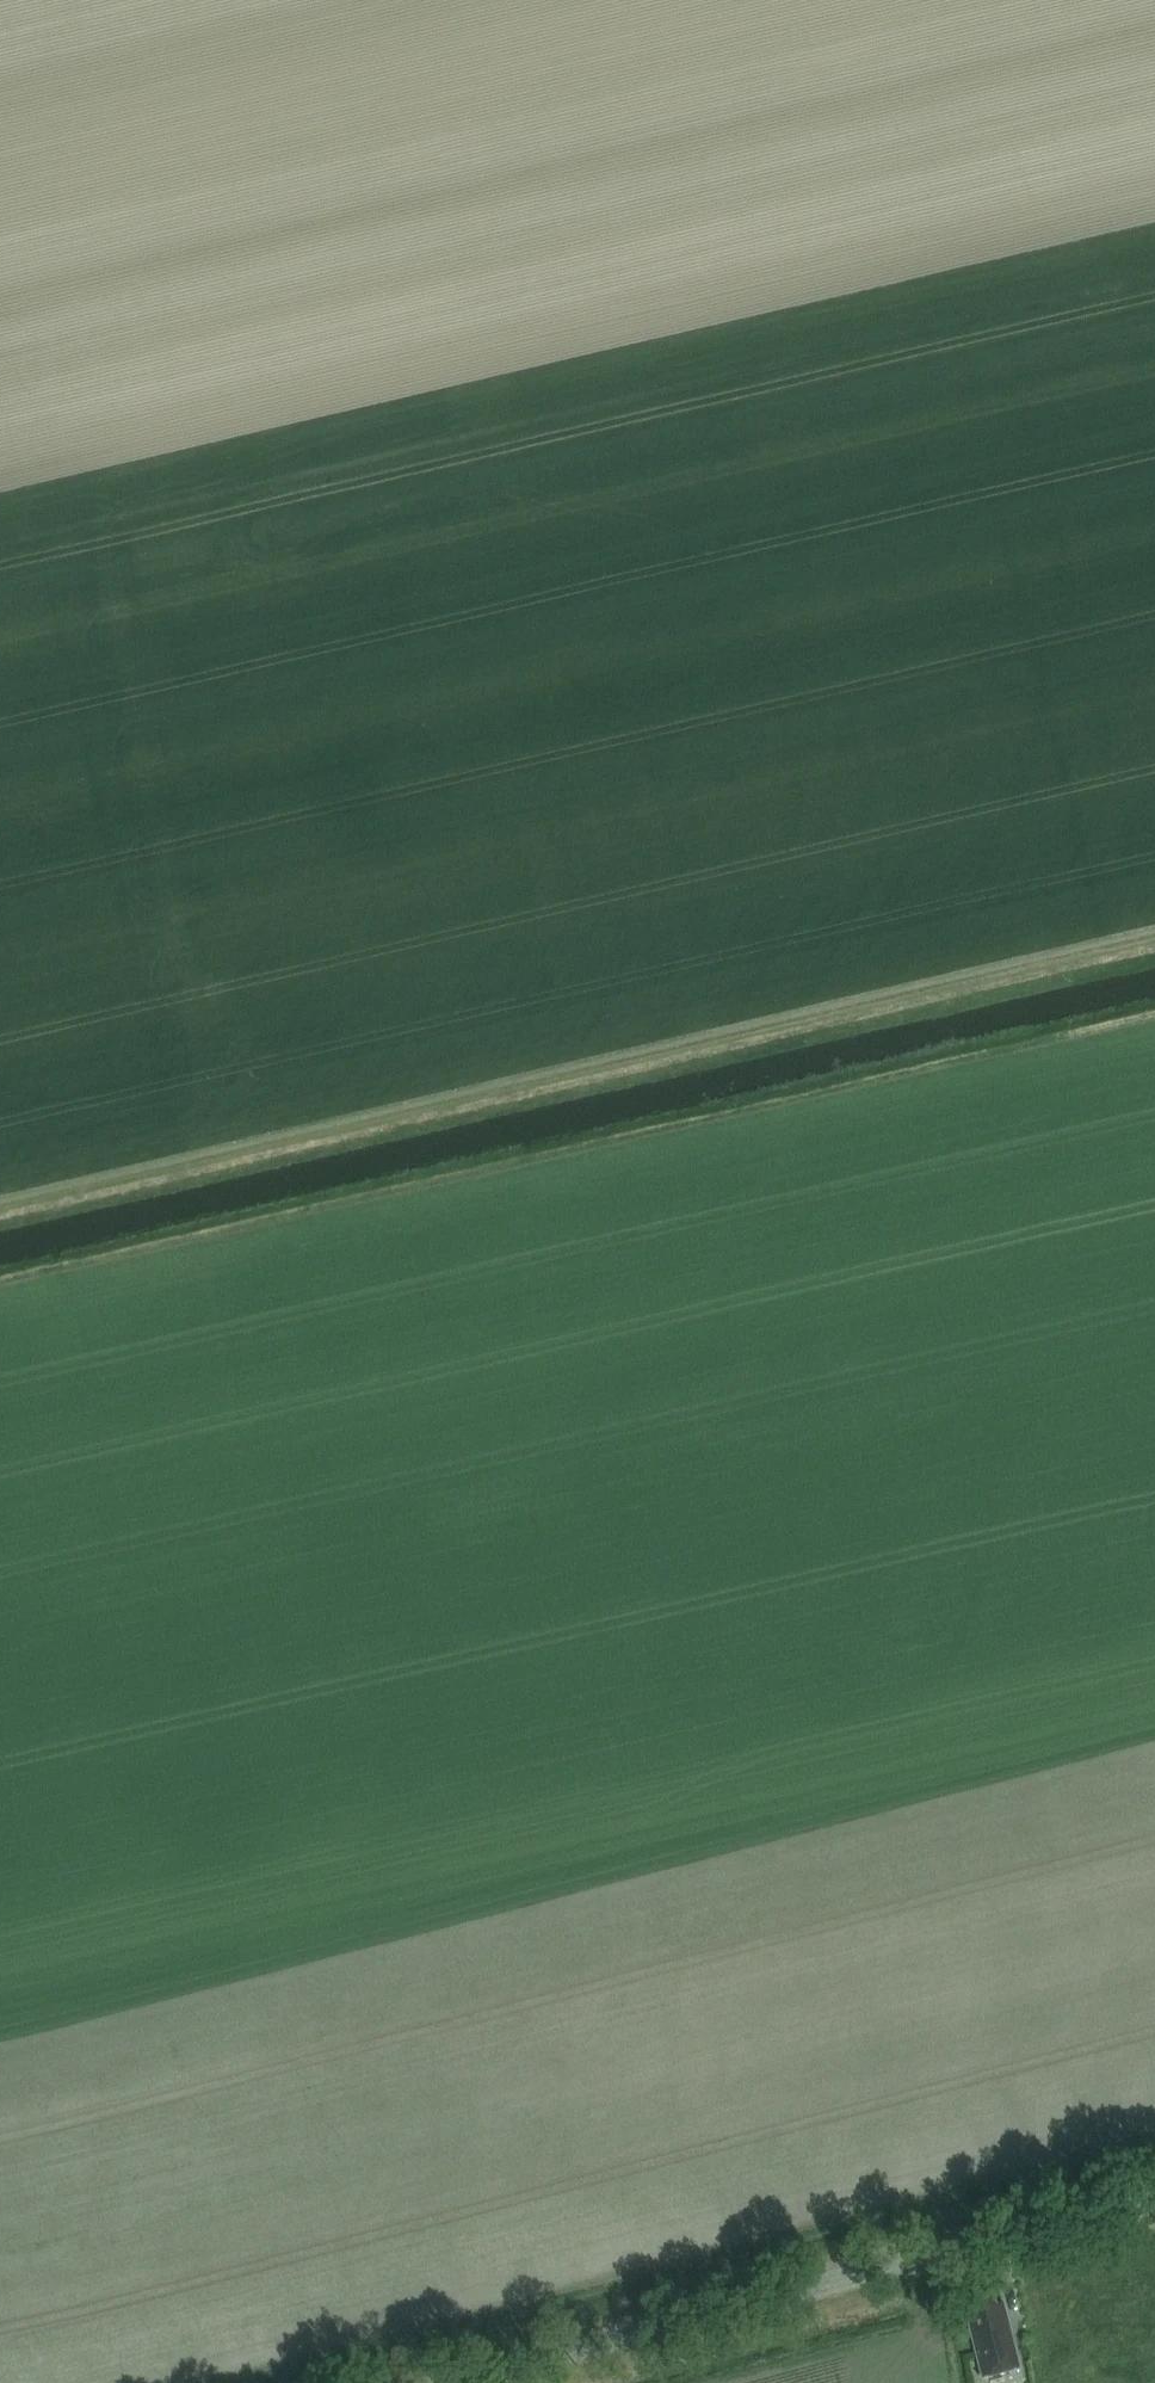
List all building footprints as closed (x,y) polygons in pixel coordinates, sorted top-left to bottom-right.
[(968,2310),(987,2375),(1024,2365),(1005,2299),(998,2302),(995,2292),(973,2299),(976,2308),(968,2310)]
